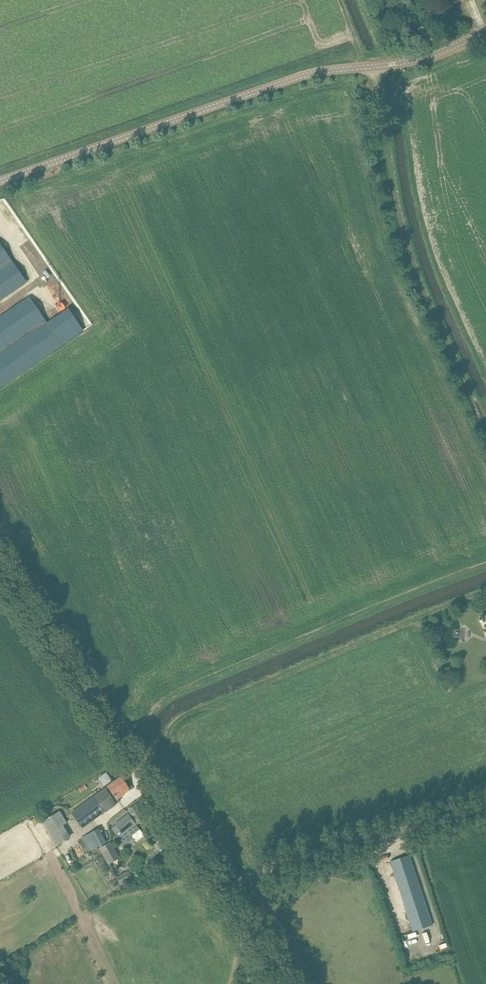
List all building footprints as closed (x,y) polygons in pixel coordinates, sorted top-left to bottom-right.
[(26,283),(0,245),(0,301),(26,283)] [(63,344),(83,330),(68,308),(48,322),(46,323),(29,298),(0,318),(0,388),(63,344)] [(113,783),(108,786),(117,799),(123,794),(129,791),(129,790),(128,788),(121,777),(113,783)] [(117,799),(108,786),(105,788),(72,813),(82,828),(119,801),(117,799)] [(144,819),(136,806),(129,810),(137,823),(144,819)] [(49,835),(62,827),(66,824),(58,812),(41,822),(49,835)] [(111,829),(122,843),(139,829),(129,815),(111,829)] [(90,852),(107,841),(99,827),(82,837),(90,852)] [(101,848),(109,863),(118,858),(110,843),(101,848)] [(409,855),(390,861),(413,931),(432,925),(409,855)] [(117,878),(120,884),(130,879),(126,873),(117,878)]
